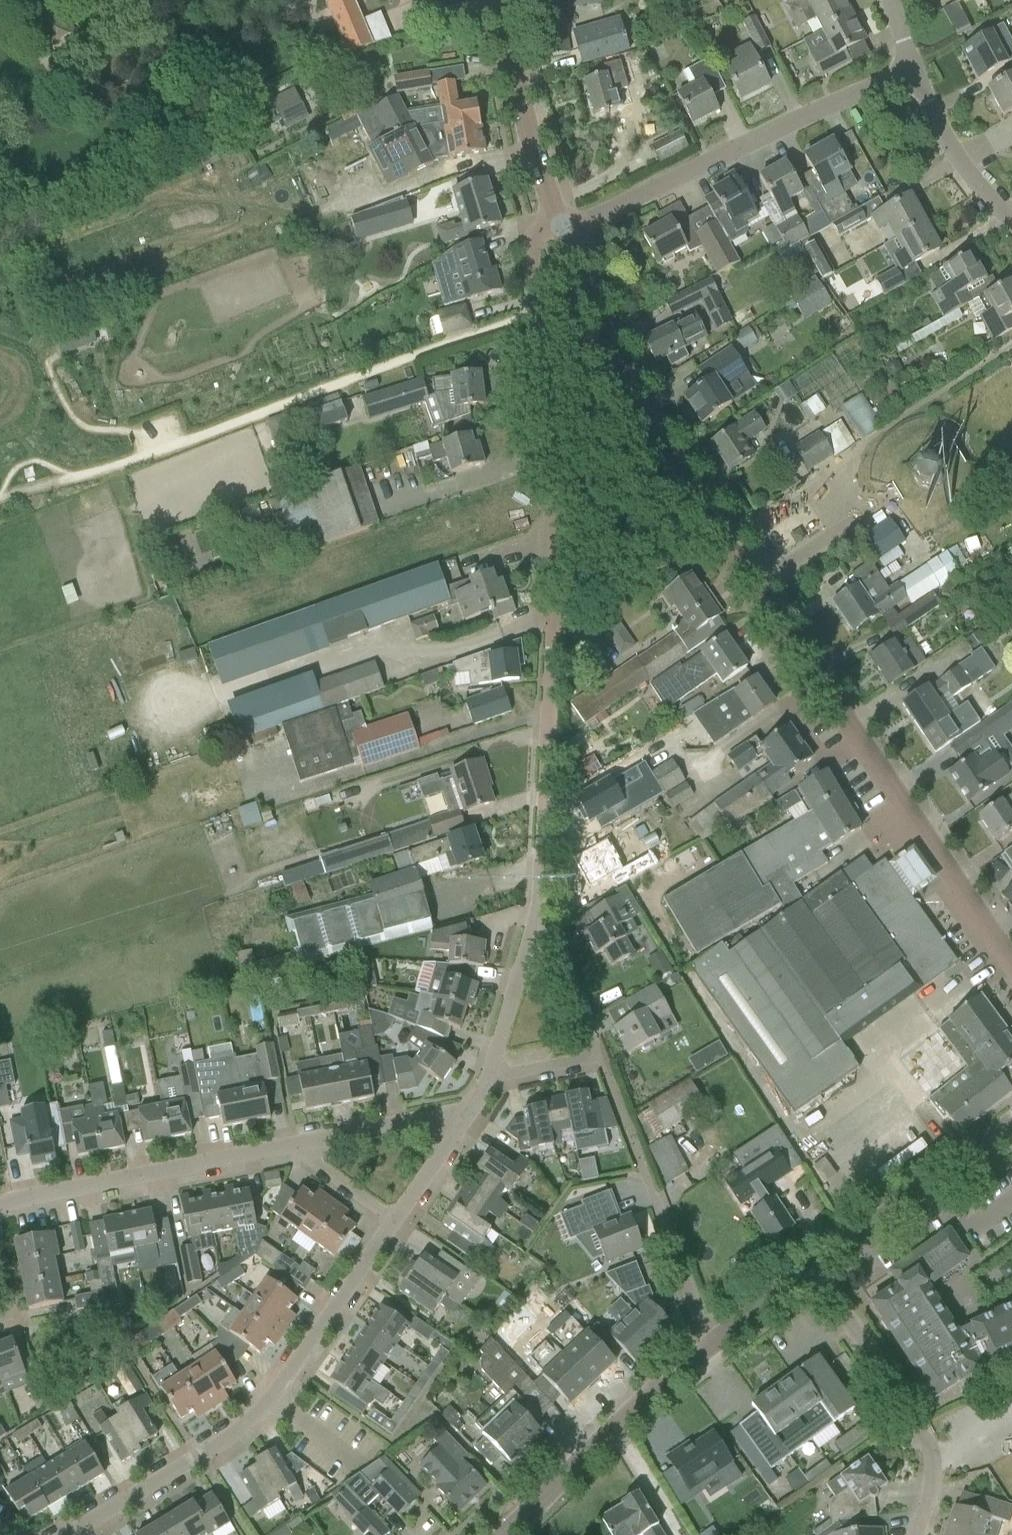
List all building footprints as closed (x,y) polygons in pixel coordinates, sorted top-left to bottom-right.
[(45,48),(77,32),(67,13),(63,15),(56,0),(23,0),(45,48)] [(327,3),(343,42),(348,54),(349,56),(373,46),(353,0),(335,0),(332,1),(327,3)] [(543,59),(563,55),(570,54),(562,8),(567,7),(567,9),(601,3),(601,0),(532,0),(543,59)] [(823,32),(853,16),(845,0),(823,0),(820,2),(819,0),(797,0),(785,6),(792,18),(797,15),(803,27),(817,20),(823,32)] [(943,11),(957,37),(972,30),(957,3),(943,11)] [(853,16),(823,32),(829,44),(816,51),(821,63),(815,66),(822,78),(851,62),(845,52),(866,40),(853,16)] [(743,24),(758,54),(771,48),(755,17),(743,24)] [(573,34),(583,67),(628,53),(618,21),(573,34)] [(962,49),(979,80),(1008,65),(1000,49),(1011,42),(1006,31),(1000,29),(992,34),(991,33),(962,49)] [(726,71),(732,82),(741,100),(769,86),(749,48),(737,55),(741,63),(726,71)] [(790,66),(783,53),(776,57),(783,69),(790,66)] [(684,108),(693,125),(720,111),(712,97),(726,90),(717,72),(711,59),(696,67),(684,73),(691,87),(677,95),(684,108)] [(585,81),(595,115),(624,107),(619,91),(629,88),(621,61),(604,66),(607,75),(585,81)] [(395,79),(397,95),(431,89),(429,73),(395,79)] [(1006,79),(988,89),(1004,117),(1011,112),(1011,76),(1006,79)] [(438,86),(441,108),(406,113),(397,95),(372,109),(349,120),(326,132),(332,144),(362,128),(369,141),(368,142),(391,186),(411,175),(412,177),(439,163),(437,161),(485,152),(477,103),(459,106),(455,83),(438,86)] [(657,87),(649,89),(651,98),(660,95),(657,87)] [(271,100),(286,130),(310,118),(295,88),(271,100)] [(646,91),(639,93),(641,100),(648,98),(646,91)] [(652,146),(660,164),(689,149),(680,132),(652,146)] [(816,201),(830,226),(831,226),(854,213),(835,180),(850,172),(833,142),(805,157),(826,195),(816,201)] [(803,193),(787,163),(760,178),(782,218),(795,211),(789,201),(803,193)] [(264,165),(248,175),(255,187),(272,177),(264,165)] [(501,224),(488,180),(451,192),(461,222),(462,227),(455,229),(458,240),(469,237),(468,234),(501,224)] [(758,223),(769,217),(765,209),(756,214),(749,200),(739,182),(731,187),(729,183),(713,192),(716,198),(707,204),(720,228),(729,245),(747,235),(748,230),(747,229),(758,223)] [(889,225),(897,239),(925,224),(910,197),(874,218),(881,230),(889,225)] [(406,202),(403,203),(402,199),(350,219),(356,238),(412,221),(406,202)] [(729,245),(720,228),(700,240),(679,204),(666,212),(671,220),(643,236),(659,264),(687,249),(690,254),(701,248),(716,276),(740,264),(729,245)] [(854,213),(831,226),(834,232),(838,238),(866,223),(859,210),(854,213)] [(798,217),(776,229),(782,240),(783,242),(785,245),(788,250),(799,244),(810,238),(798,217)] [(925,224),(897,239),(897,240),(883,248),(894,268),(900,265),(903,270),(940,250),(925,224)] [(481,242),(453,250),(468,301),(501,291),(496,274),(491,276),(481,242)] [(783,242),(775,247),(779,255),(783,263),(804,252),(799,244),(788,250),(785,245),(783,242)] [(806,250),(823,280),(835,273),(818,243),(806,250)] [(931,296),(944,319),(973,302),(967,291),(987,279),(972,253),(943,269),(951,285),(931,296)] [(875,281),(884,297),(905,285),(896,269),(875,281)] [(815,296),(824,291),(824,290),(815,277),(807,282),(788,294),(793,301),(796,307),(797,308),(815,296)] [(724,306),(711,279),(668,301),(676,316),(703,302),(709,314),(724,306)] [(988,331),(994,342),(1011,331),(1011,282),(1011,281),(982,298),(991,312),(981,318),(988,331)] [(815,296),(797,308),(805,321),(832,303),(824,291),(815,296)] [(435,307),(443,334),(470,327),(466,312),(453,316),(449,303),(435,307)] [(662,330),(645,339),(656,363),(666,358),(671,368),(689,358),(685,349),(707,338),(702,329),(695,314),(662,330)] [(88,324),(55,335),(62,355),(96,343),(88,324)] [(735,336),(745,351),(758,342),(748,328),(735,336)] [(707,382),(684,397),(702,424),(731,405),(722,391),(747,375),(730,350),(699,370),(707,382)] [(887,367),(886,372),(890,378),(894,379),(899,377),(900,372),(897,366),(892,364),(887,367)] [(453,378),(433,380),(435,396),(445,424),(471,415),(470,407),(484,405),(480,374),(453,377),(453,378)] [(364,400),(370,420),(429,400),(423,381),(364,400)] [(305,415),(312,434),(347,422),(341,403),(305,415)] [(870,421),(874,418),(867,408),(850,420),(864,440),(877,431),(870,421)] [(284,429),(295,425),(291,414),(267,423),(276,449),(289,444),(284,429)] [(711,443),(730,472),(754,456),(744,442),(764,429),(755,415),(711,443)] [(433,464),(448,459),(453,474),(485,464),(478,443),(474,444),(471,435),(452,441),(429,448),(433,464)] [(796,450),(808,470),(832,455),(819,435),(796,450)] [(889,477),(902,498),(919,488),(920,489),(922,490),(923,490),(924,490),(925,491),(927,491),(928,491),(929,491),(931,491),(932,491),(933,491),(935,490),(936,490),(937,489),(938,488),(939,488),(940,487),(941,486),(942,485),(943,484),(944,483),(944,482),(945,480),(945,479),(946,478),(946,477),(946,475),(946,474),(946,473),(964,462),(957,450),(939,460),(938,459),(937,459),(936,458),(934,458),(933,457),(932,457),(930,457),(929,457),(927,457),(926,457),(925,457),(923,458),(922,458),(921,459),(920,459),(918,460),(917,461),(916,462),(915,463),(915,464),(914,465),(913,467),(913,468),(912,469),(912,471),(912,472),(912,473),(912,475),(912,476),(904,481),(899,471),(889,477)] [(306,486),(326,544),(379,526),(360,468),(306,486)] [(862,537),(878,560),(905,541),(890,519),(862,537)] [(970,532),(957,542),(963,551),(968,548),(974,557),(983,550),(970,532)] [(832,603),(852,633),(878,615),(879,617),(899,604),(903,610),(940,586),(941,587),(961,574),(957,569),(966,564),(956,547),(937,559),(936,558),(926,564),(927,566),(898,584),(888,591),(876,574),(859,585),(832,603)] [(508,601),(501,581),(495,583),(492,573),(473,579),(471,580),(474,588),(458,593),(455,585),(447,588),(438,565),(381,585),(355,594),(355,595),(331,604),(315,609),(325,636),(328,645),(343,640),(382,626),(458,599),(466,620),(491,611),(493,618),(496,617),(515,610),(511,600),(508,601)] [(672,629),(675,634),(637,661),(636,659),(571,705),(585,725),(725,628),(721,622),(723,620),(720,617),(721,616),(691,573),(665,592),(666,593),(662,595),(671,608),(674,606),(684,620),(672,629)] [(887,622),(896,635),(943,604),(934,591),(887,622)] [(427,637),(421,621),(409,626),(415,642),(427,637)] [(620,624),(607,632),(615,644),(628,636),(620,624)] [(979,632),(966,640),(972,649),(985,640),(979,632)] [(701,653),(702,654),(681,668),(679,665),(649,686),(666,711),(717,675),(723,684),(747,667),(726,636),(701,653)] [(522,640),(453,665),(455,677),(456,688),(519,680),(518,667),(525,666),(522,640)] [(869,658),(889,687),(925,662),(910,640),(900,647),(896,640),(869,658)] [(952,742),(980,723),(967,703),(948,717),(937,701),(949,693),(952,698),(971,686),(995,670),(994,667),(982,649),(971,657),(972,658),(958,667),(959,668),(940,680),(941,681),(929,689),(928,688),(919,694),(903,705),(935,753),(952,742)] [(306,716),(383,689),(384,689),(375,662),(337,676),(338,678),(298,693),(306,716)] [(774,705),(772,703),(776,700),(768,688),(764,691),(756,679),(739,690),(736,693),(734,691),(692,716),(713,746),(753,719),(774,705)] [(465,702),(474,725),(511,712),(503,689),(465,702)] [(362,768),(420,750),(408,714),(366,728),(362,716),(352,719),(348,705),(281,726),(299,783),(353,766),(351,760),(359,758),(362,768)] [(963,765),(950,774),(968,802),(1002,779),(979,744),(1011,722),(1011,713),(1008,707),(967,735),(951,746),(963,765)] [(773,765),(705,812),(689,824),(702,841),(727,824),(729,826),(730,825),(733,831),(748,823),(744,817),(774,801),(770,796),(774,793),(791,782),(787,777),(812,759),(789,726),(773,738),(761,746),(756,738),(727,758),(738,773),(765,754),(773,765)] [(593,757),(576,767),(584,779),(600,769),(593,757)] [(437,839),(436,836),(464,827),(459,814),(494,803),(486,780),(489,779),(482,761),(451,771),(454,777),(439,783),(450,815),(388,836),(390,841),(339,858),(343,870),(392,853),(393,853),(437,839)] [(673,761),(652,773),(664,794),(685,781),(673,761)] [(611,778),(576,798),(582,809),(578,811),(584,822),(588,820),(590,823),(612,810),(618,821),(644,806),(664,794),(652,773),(645,763),(637,768),(644,778),(619,792),(611,778)] [(663,901),(696,957),(780,907),(784,913),(801,901),(793,885),(828,864),(821,853),(844,840),(861,830),(827,773),(810,783),(795,792),(795,793),(775,805),(782,816),(789,811),(795,822),(740,854),(740,855),(663,901)] [(666,796),(673,808),(694,795),(687,783),(666,796)] [(1011,795),(1011,796),(1002,802),(996,806),(979,817),(996,842),(1011,831),(1011,794),(1011,795)] [(446,841),(409,853),(394,858),(399,873),(414,869),(438,860),(438,859),(446,856),(451,872),(483,860),(473,830),(446,840),(446,841)] [(607,841),(572,861),(589,890),(611,878),(617,888),(624,884),(659,865),(652,853),(623,870),(607,841)] [(927,846),(891,872),(916,908),(953,883),(927,846)] [(1004,853),(1011,866),(1011,848),(1004,853)] [(841,1043),(955,963),(916,908),(891,872),(884,863),(874,871),(864,857),(847,868),(744,943),(739,935),(724,946),(722,944),(689,967),(794,1115),(859,1069),(841,1043)] [(370,947),(433,930),(426,902),(415,870),(396,876),(371,884),(373,895),(285,919),(289,935),(295,933),(299,949),(293,950),(294,953),(255,964),(258,977),(298,966),(357,951),(370,947)] [(303,883),(291,888),(298,905),(310,900),(303,883)] [(584,935),(596,956),(603,952),(612,967),(634,954),(625,939),(619,927),(632,920),(619,896),(590,913),(598,927),(584,935)] [(449,965),(478,967),(483,968),(485,943),(478,942),(473,920),(433,930),(432,950),(450,951),(449,965)] [(251,951),(237,954),(244,981),(258,977),(255,964),(251,951)] [(373,960),(373,959),(358,958),(364,985),(377,987),(371,960),(373,960)] [(436,965),(427,995),(467,1007),(471,1009),(478,985),(473,984),(478,967),(449,965),(436,965)] [(280,979),(269,981),(272,995),(283,993),(280,979)] [(653,1026),(671,1016),(664,1002),(655,986),(624,1003),(633,1018),(614,1028),(629,1055),(660,1038),(653,1026)] [(419,1015),(416,1027),(448,1041),(452,1027),(460,1030),(467,1007),(427,995),(427,996),(420,994),(415,1014),(419,1015)] [(951,1088),(931,1103),(943,1119),(947,1117),(959,1133),(1011,1093),(1011,1091),(999,1074),(1011,1064),(1011,1030),(1011,1029),(1007,1032),(980,997),(948,1021),(949,1022),(938,1030),(971,1073),(968,1075),(966,1072),(948,1085),(951,1088)] [(333,1004),(335,1012),(337,1021),(344,1020),(342,1011),(348,1010),(346,1001),(333,1004)] [(333,1004),(321,1006),(323,1015),(335,1012),(333,1004)] [(321,1006),(309,1009),(310,1017),(323,1015),(321,1006)] [(310,1017),(309,1009),(277,1015),(280,1029),(301,1025),(300,1020),(305,1019),(306,1026),(312,1025),(310,1017)] [(310,1027),(302,1028),(304,1050),(312,1049),(310,1027)] [(392,1056),(380,1058),(379,1058),(385,1085),(397,1083),(399,1092),(417,1088),(427,1073),(442,1083),(455,1064),(439,1053),(448,1041),(416,1027),(411,1034),(406,1043),(421,1053),(414,1063),(408,1059),(394,1062),(392,1056)] [(113,1034),(103,1036),(105,1049),(115,1047),(113,1034)] [(270,1034),(256,1037),(258,1047),(272,1044),(270,1034)] [(933,1034),(920,1044),(930,1056),(943,1046),(933,1034)] [(718,1043),(700,1054),(708,1068),(726,1057),(718,1043)] [(258,1055),(234,1060),(247,1123),(271,1118),(267,1099),(264,1087),(263,1083),(279,1080),(272,1044),(258,1047),(256,1047),(258,1055)] [(340,1045),(342,1055),(344,1068),(345,1068),(352,1102),(374,1098),(373,1088),(385,1085),(379,1058),(380,1058),(377,1046),(354,1051),(343,1044),(340,1045)] [(191,1050),(182,1052),(185,1068),(189,1067),(194,1066),(194,1064),(192,1054),(191,1050)] [(201,1052),(192,1054),(194,1064),(203,1063),(201,1052)] [(344,1068),(342,1055),(297,1064),(299,1077),(286,1080),(290,1097),(303,1095),(306,1111),(352,1102),(345,1068),(344,1068)] [(197,1079),(200,1093),(206,1120),(221,1117),(224,1128),(247,1123),(234,1060),(234,1058),(194,1066),(197,1079)] [(18,1085),(16,1069),(5,1070),(4,1063),(0,1063),(0,1087),(18,1085)] [(185,1068),(178,1069),(180,1078),(182,1088),(184,1097),(200,1093),(197,1079),(194,1066),(189,1067),(185,1068)] [(648,1106),(664,1132),(681,1122),(706,1107),(690,1081),(648,1106)] [(127,1107),(125,1097),(123,1084),(112,1086),(114,1100),(113,1100),(114,1109),(127,1107)] [(182,1088),(159,1093),(162,1106),(168,1139),(192,1134),(185,1101),(184,1097),(182,1088)] [(587,1092),(565,1096),(572,1130),(576,1151),(597,1146),(594,1132),(603,1130),(603,1131),(617,1128),(607,1098),(589,1102),(587,1092)] [(137,1094),(125,1097),(127,1107),(140,1104),(137,1094)] [(565,1096),(544,1100),(553,1146),(562,1144),(560,1133),(572,1130),(565,1096)] [(553,1146),(544,1100),(534,1103),(535,1108),(523,1110),(525,1118),(513,1121),(505,1132),(518,1141),(520,1153),(553,1146)] [(102,1104),(93,1106),(102,1152),(125,1148),(121,1128),(118,1115),(104,1117),(102,1104)] [(72,1114),(60,1116),(65,1141),(66,1141),(75,1139),(79,1157),(102,1152),(93,1106),(84,1108),(86,1121),(74,1124),(72,1114)] [(162,1106),(138,1111),(141,1124),(145,1144),(168,1139),(162,1106)] [(60,1116),(59,1111),(45,1114),(47,1123),(35,1125),(34,1121),(11,1126),(16,1148),(28,1146),(32,1166),(57,1161),(54,1150),(66,1147),(66,1146),(67,1146),(66,1141),(65,1141),(60,1116)] [(767,1154),(725,1182),(741,1205),(755,1196),(762,1207),(751,1214),(769,1241),(793,1226),(775,1199),(767,1188),(791,1172),(785,1161),(795,1155),(796,1155),(779,1130),(759,1143),(767,1154)] [(650,1147),(668,1184),(688,1172),(670,1137),(650,1147)] [(490,1150),(477,1168),(506,1188),(506,1189),(511,1192),(530,1164),(520,1157),(513,1166),(490,1150)] [(578,1161),(583,1181),(600,1177),(595,1157),(578,1161)] [(477,1168),(465,1186),(504,1213),(509,1206),(499,1199),(506,1189),(506,1188),(477,1168)] [(278,1173),(264,1176),(266,1189),(281,1186),(278,1173)] [(465,1186),(452,1204),(481,1224),(482,1223),(489,1213),(499,1220),(504,1213),(465,1186)] [(233,1230),(239,1256),(244,1263),(251,1258),(245,1228),(257,1225),(250,1191),(234,1194),(233,1187),(225,1188),(226,1195),(233,1230)] [(290,1225),(299,1232),(325,1195),(319,1191),(314,1198),(302,1189),(276,1226),(285,1232),(290,1225)] [(211,1234),(212,1234),(233,1230),(226,1195),(212,1198),(211,1191),(202,1193),(204,1200),(211,1234)] [(582,1207),(560,1215),(567,1233),(570,1240),(594,1231),(606,1263),(632,1253),(643,1248),(632,1219),(631,1216),(620,1220),(613,1203),(609,1192),(580,1203),(582,1207)] [(299,1232),(317,1245),(343,1208),(325,1195),(299,1232)] [(214,1245),(212,1234),(211,1234),(204,1200),(190,1203),(188,1196),(180,1197),(188,1239),(190,1239),(191,1247),(180,1249),(187,1284),(202,1281),(196,1249),(214,1245)] [(481,1224),(452,1204),(446,1213),(451,1216),(444,1226),(470,1244),(463,1253),(470,1258),(474,1262),(482,1251),(490,1257),(496,1249),(484,1241),(491,1230),(482,1223),(481,1224)] [(343,1208),(317,1245),(334,1257),(356,1228),(344,1219),(349,1213),(343,1208)] [(134,1249),(134,1250),(137,1265),(176,1258),(168,1219),(154,1222),(152,1210),(127,1215),(134,1249)] [(110,1254),(134,1250),(134,1249),(127,1215),(103,1220),(107,1240),(110,1254)] [(526,1216),(520,1225),(533,1233),(539,1224),(526,1216)] [(70,1225),(72,1232),(80,1231),(79,1224),(70,1225)] [(72,1232),(73,1239),(82,1238),(80,1231),(72,1232)] [(948,1318),(954,1313),(947,1302),(941,1307),(927,1287),(968,1258),(949,1231),(890,1272),(898,1284),(897,1285),(897,1286),(871,1303),(934,1399),(981,1368),(980,1366),(990,1361),(991,1365),(1011,1355),(1011,1306),(957,1333),(948,1318)] [(20,1265),(54,1259),(59,1258),(58,1253),(54,1234),(20,1240),(21,1247),(17,1248),(20,1265)] [(73,1239),(74,1246),(83,1244),(82,1238),(73,1239)] [(256,1256),(273,1268),(282,1255),(261,1241),(256,1256)] [(83,1244),(74,1246),(76,1253),(84,1251),(83,1244)] [(407,1270),(457,1304),(458,1305),(471,1287),(458,1278),(465,1268),(441,1252),(435,1262),(424,1254),(417,1265),(413,1262),(407,1270)] [(276,1270),(291,1280),(300,1267),(282,1255),(273,1268),(276,1270)] [(227,1264),(232,1272),(239,1267),(244,1263),(239,1256),(227,1264)] [(103,1292),(102,1292),(104,1302),(106,1305),(120,1303),(116,1285),(111,1258),(96,1261),(102,1288),(103,1292)] [(20,1265),(25,1288),(59,1281),(54,1259),(20,1265)] [(304,1263),(300,1267),(291,1280),(299,1286),(304,1290),(311,1280),(309,1278),(315,1271),(304,1263)] [(605,1275),(625,1296),(646,1288),(636,1263),(605,1275)] [(232,1272),(228,1274),(233,1283),(245,1275),(239,1267),(232,1272)] [(292,1296),(299,1286),(291,1280),(276,1270),(269,1280),(268,1279),(255,1297),(292,1323),(296,1316),(289,1312),(298,1300),(292,1296)] [(457,1304),(407,1270),(401,1278),(405,1281),(398,1291),(415,1303),(433,1315),(440,1304),(451,1312),(457,1304)] [(233,1283),(228,1274),(216,1282),(222,1290),(233,1283)] [(59,1281),(25,1288),(29,1310),(63,1303),(59,1281)] [(104,1302),(102,1292),(75,1297),(77,1310),(106,1305),(104,1302)] [(196,1296),(185,1303),(191,1312),(202,1304),(196,1296)] [(255,1297),(242,1315),(279,1341),(292,1323),(255,1297)] [(610,1337),(635,1363),(674,1327),(648,1301),(610,1337)] [(191,1312),(185,1303),(174,1311),(179,1319),(191,1312)] [(466,1312),(457,1306),(452,1315),(460,1320),(466,1312)] [(382,1307),(369,1325),(397,1345),(408,1328),(427,1341),(435,1331),(415,1317),(409,1325),(382,1307)] [(215,1336),(219,1339),(231,1351),(239,1340),(260,1354),(268,1342),(275,1347),(279,1341),(242,1315),(233,1309),(221,1328),(215,1336)] [(571,1319),(550,1339),(593,1384),(616,1362),(588,1333),(586,1335),(571,1319)] [(156,1323),(148,1328),(156,1340),(164,1334),(156,1323)] [(369,1325),(356,1344),(384,1363),(397,1345),(369,1325)] [(156,1340),(148,1328),(140,1334),(148,1345),(156,1340)] [(193,1357),(198,1365),(222,1403),(229,1399),(224,1392),(236,1384),(220,1358),(231,1351),(219,1339),(211,1345),(193,1357)] [(593,1384),(550,1339),(529,1359),(544,1375),(542,1376),(570,1405),(593,1384)] [(0,1345),(0,1376),(2,1381),(26,1372),(20,1358),(13,1340),(0,1345)] [(505,1396),(490,1410),(529,1451),(535,1445),(532,1442),(542,1433),(534,1425),(543,1417),(541,1415),(552,1404),(489,1340),(477,1352),(480,1355),(480,1361),(484,1373),(505,1396)] [(356,1344),(343,1362),(371,1382),(372,1381),(384,1363),(356,1344)] [(442,1348),(429,1367),(436,1372),(449,1353),(442,1348)] [(770,1387),(768,1389),(766,1392),(764,1395),(763,1398),(753,1405),(758,1413),(740,1426),(752,1442),(771,1469),(788,1456),(791,1459),(804,1450),(802,1446),(823,1431),(841,1418),(843,1415),(844,1414),(845,1413),(846,1410),(847,1408),(847,1407),(847,1405),(847,1402),(847,1400),(846,1399),(846,1397),(845,1396),(844,1394),(818,1358),(802,1369),(804,1372),(800,1375),(798,1372),(793,1376),(795,1379),(787,1385),(784,1382),(783,1383),(780,1378),(777,1380),(775,1382),(772,1384),(770,1387)] [(371,1382),(343,1362),(330,1380),(336,1385),(331,1393),(347,1404),(363,1415),(373,1400),(382,1406),(391,1395),(372,1381),(371,1382)] [(115,1373),(129,1398),(144,1390),(129,1365),(115,1373)] [(204,1415),(180,1377),(172,1365),(152,1378),(160,1390),(161,1390),(181,1420),(193,1412),(197,1419),(204,1415)] [(198,1365),(180,1377),(204,1415),(222,1403),(198,1365)] [(429,1367),(416,1385),(423,1390),(436,1372),(429,1367)] [(24,1377),(34,1402),(46,1398),(36,1373),(24,1377)] [(416,1385),(403,1404),(411,1409),(423,1390),(416,1385)] [(116,1413),(118,1417),(119,1417),(141,1452),(150,1446),(147,1442),(157,1436),(142,1412),(152,1405),(145,1395),(127,1406),(123,1400),(113,1406),(117,1412),(116,1413)] [(57,1409),(61,1416),(74,1409),(69,1401),(57,1409)] [(411,1409),(403,1404),(391,1422),(398,1427),(411,1409)] [(450,1407),(441,1415),(458,1432),(463,1427),(457,1420),(460,1418),(450,1407)] [(529,1451),(490,1410),(475,1425),(483,1434),(482,1435),(485,1437),(474,1448),(490,1465),(502,1455),(510,1463),(520,1454),(523,1457),(529,1451)] [(119,1417),(118,1417),(109,1423),(101,1411),(92,1417),(108,1442),(111,1447),(122,1464),(141,1452),(119,1417)] [(38,1421),(25,1428),(30,1436),(42,1428),(38,1421)] [(863,1422),(849,1432),(856,1442),(870,1432),(863,1422)] [(740,1426),(730,1433),(761,1476),(771,1469),(752,1442),(740,1426)] [(30,1436),(25,1428),(13,1436),(17,1443),(30,1436)] [(679,1476),(689,1492),(716,1474),(726,1488),(742,1477),(713,1433),(679,1455),(689,1470),(679,1476)] [(843,1437),(834,1444),(841,1453),(850,1447),(843,1437)] [(86,1443),(70,1453),(89,1484),(105,1474),(86,1443)] [(439,1444),(427,1457),(412,1471),(419,1479),(432,1493),(437,1488),(460,1512),(486,1487),(472,1473),(462,1462),(460,1465),(439,1444)] [(275,1449),(255,1461),(277,1497),(278,1496),(288,1490),(295,1502),(304,1497),(275,1449)] [(70,1453),(54,1463),(73,1494),(89,1484),(70,1453)] [(814,1534),(819,1534),(838,1521),(860,1519),(876,1517),(874,1499),(875,1499),(876,1498),(877,1497),(878,1495),(878,1494),(878,1493),(877,1492),(888,1485),(883,1477),(883,1475),(883,1474),(883,1472),(883,1471),(882,1469),(881,1467),(880,1466),(879,1465),(877,1463),(874,1462),(872,1462),(868,1457),(826,1485),(834,1497),(828,1501),(830,1520),(812,1532),(814,1534)] [(277,1497),(255,1461),(246,1467),(249,1471),(239,1477),(254,1502),(244,1508),(251,1519),(280,1501),(278,1496),(277,1497)] [(54,1463),(38,1472),(57,1503),(73,1494),(54,1463)] [(417,1500),(389,1471),(371,1488),(399,1516),(417,1500)] [(38,1472),(22,1482),(41,1513),(57,1503),(38,1472)] [(41,1513),(22,1482),(6,1492),(25,1523),(41,1513)] [(314,1490),(307,1495),(312,1504),(320,1500),(314,1490)] [(601,1519),(610,1534),(664,1534),(659,1526),(649,1510),(639,1493),(632,1498),(621,1504),(622,1506),(601,1519)] [(682,1493),(673,1499),(681,1512),(691,1505),(682,1493)] [(194,1502),(192,1503),(212,1534),(230,1523),(212,1494),(196,1504),(194,1502)] [(990,1519),(1008,1525),(1011,1514),(1011,1508),(979,1498),(975,1512),(956,1506),(946,1534),(984,1534),(990,1519)] [(174,1514),(187,1534),(211,1534),(212,1534),(192,1503),(174,1514)] [(364,1534),(365,1534),(369,1531),(373,1534),(388,1534),(390,1533),(366,1508),(352,1522),(364,1534)] [(155,1525),(161,1534),(187,1534),(174,1514),(155,1525)] [(881,1528),(861,1531),(860,1519),(838,1521),(819,1534),(882,1534),(881,1528)] [(290,1532),(292,1534),(305,1534),(310,1532),(304,1524),(290,1532)] [(139,1534),(161,1534),(155,1525),(139,1534)]
